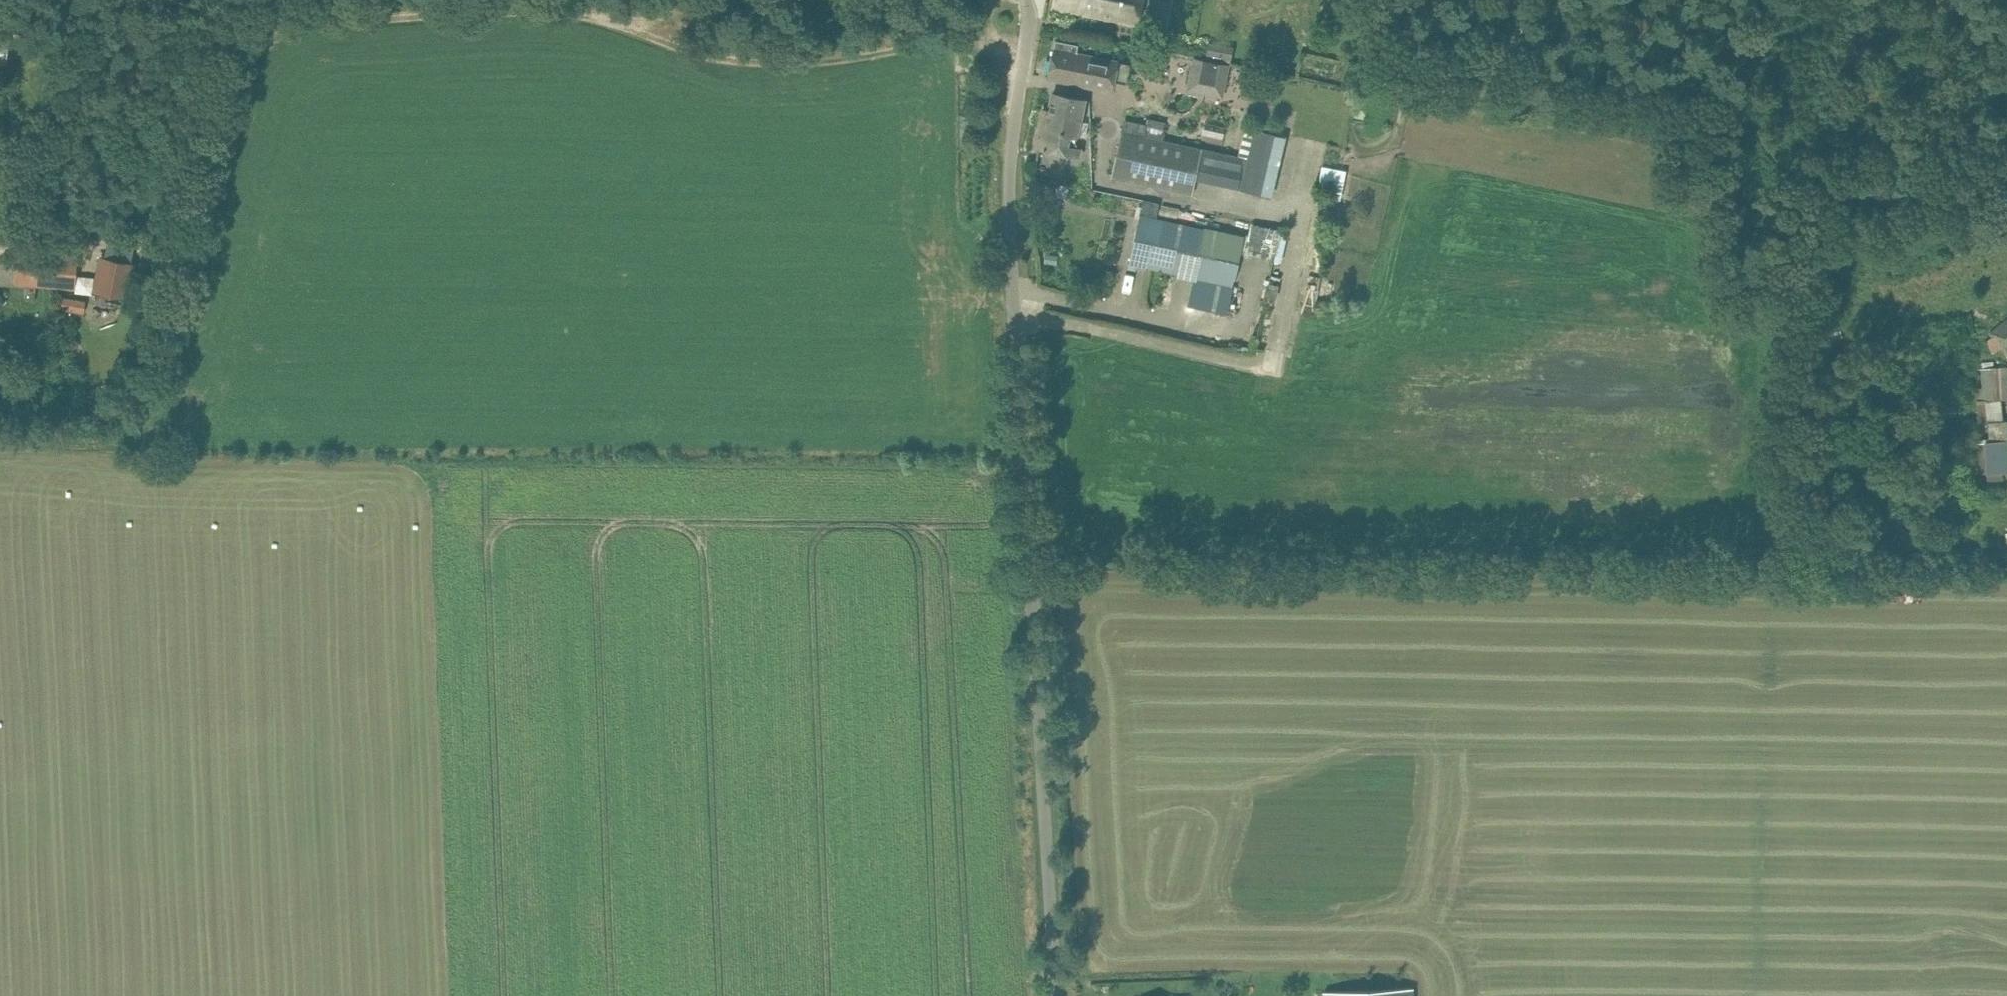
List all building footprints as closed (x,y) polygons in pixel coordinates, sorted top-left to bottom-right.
[(1055,6),(1084,11),(1083,14),(1138,25),(1142,0),(1056,0),(1055,6)] [(1048,78),(1111,90),(1113,81),(1126,83),(1130,64),(1077,53),(1078,45),(1056,40),(1048,78)] [(1185,91),(1204,95),(1211,102),(1221,97),(1222,97),(1229,63),(1207,59),(1206,65),(1191,62),(1185,91)] [(1035,147),(1082,156),(1084,148),(1074,146),(1083,99),(1053,93),(1046,126),(1040,125),(1035,147)] [(1253,128),(1246,158),(1162,139),(1164,131),(1148,128),(1149,124),(1124,119),(1111,177),(1192,196),(1196,179),(1269,196),(1283,135),(1253,128)] [(1229,302),(1244,238),(1157,218),(1160,203),(1143,199),(1140,215),(1141,215),(1129,268),(1136,269),(1137,264),(1181,274),(1180,278),(1194,281),(1191,293),(1211,298),(1206,321),(1217,324),(1222,300),(1229,302)] [(1253,221),(1245,248),(1280,259),(1288,231),(1253,221)] [(21,263),(18,262),(16,284),(60,289),(75,290),(79,257),(22,252),(21,263)] [(91,291),(129,298),(135,263),(98,257),(91,291)] [(85,312),(86,298),(62,297),(61,311),(85,312)] [(2006,349),(2006,319),(1992,331),(2006,350),(2006,349)] [(1976,402),(1978,423),(1987,422),(1989,438),(1977,439),(1977,444),(1967,445),(1969,473),(1978,472),(1978,475),(2006,472),(2006,420),(2004,421),(2002,400),(1976,402)] [(1854,484),(1852,472),(1841,474),(1844,486),(1854,484)]
